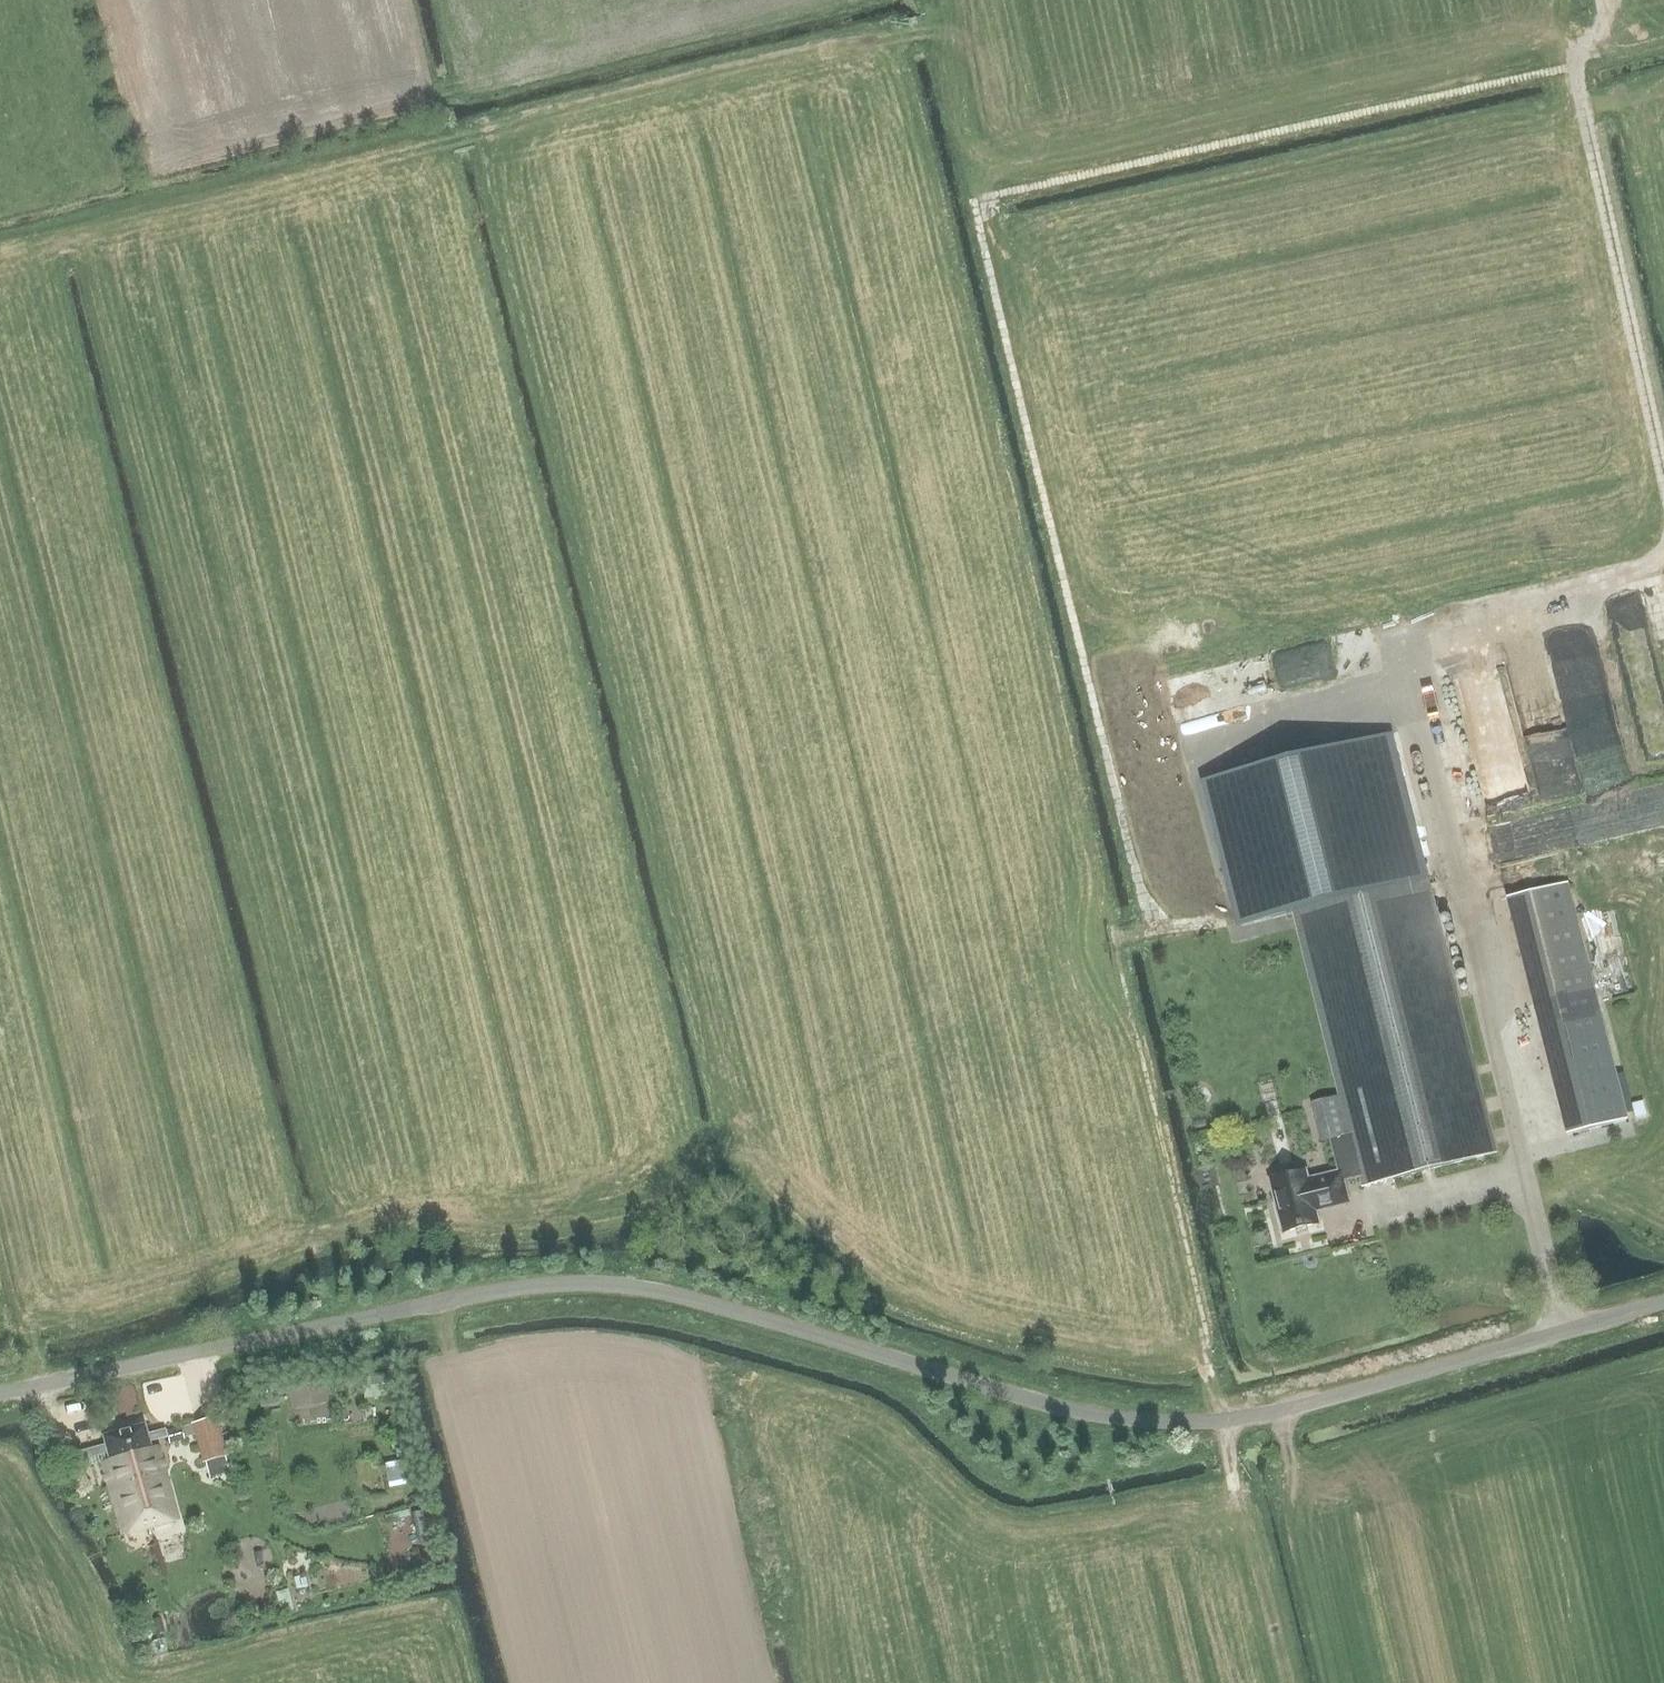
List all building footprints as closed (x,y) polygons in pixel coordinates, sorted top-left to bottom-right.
[(1363,1187),(1498,1152),(1497,1151),(1493,1152),(1385,737),(1207,781),(1243,924),(1298,911),(1354,1133),(1343,1136),(1331,1139),(1340,1173),(1308,1181),(1306,1171),(1271,1180),(1285,1232),(1319,1224),(1314,1206),(1323,1204),(1324,1208),(1349,1202),(1343,1180),(1360,1176),(1363,1187)] [(1508,897),(1568,1134),(1628,1119),(1568,882),(1508,897)] [(1321,1100),(1331,1139),(1343,1136),(1354,1133),(1344,1094),(1321,1100)] [(1207,1125),(1206,1116),(1193,1119),(1195,1127),(1207,1125)] [(311,1415),(334,1415),(334,1383),(297,1382),(296,1406),(311,1407),(311,1415)] [(192,1423),(203,1463),(227,1456),(216,1417),(192,1423)] [(123,1537),(178,1521),(164,1470),(157,1445),(150,1447),(147,1437),(144,1426),(103,1438),(109,1460),(101,1463),(123,1537)] [(166,1431),(170,1444),(185,1440),(182,1426),(166,1431)] [(83,1467),(80,1454),(66,1458),(70,1471),(83,1467)] [(386,1463),(392,1487),(410,1483),(404,1459),(386,1463)] [(288,1589),(276,1592),(281,1613),(293,1610),(288,1589)] [(153,1620),(156,1634),(164,1631),(161,1618),(153,1620)]
